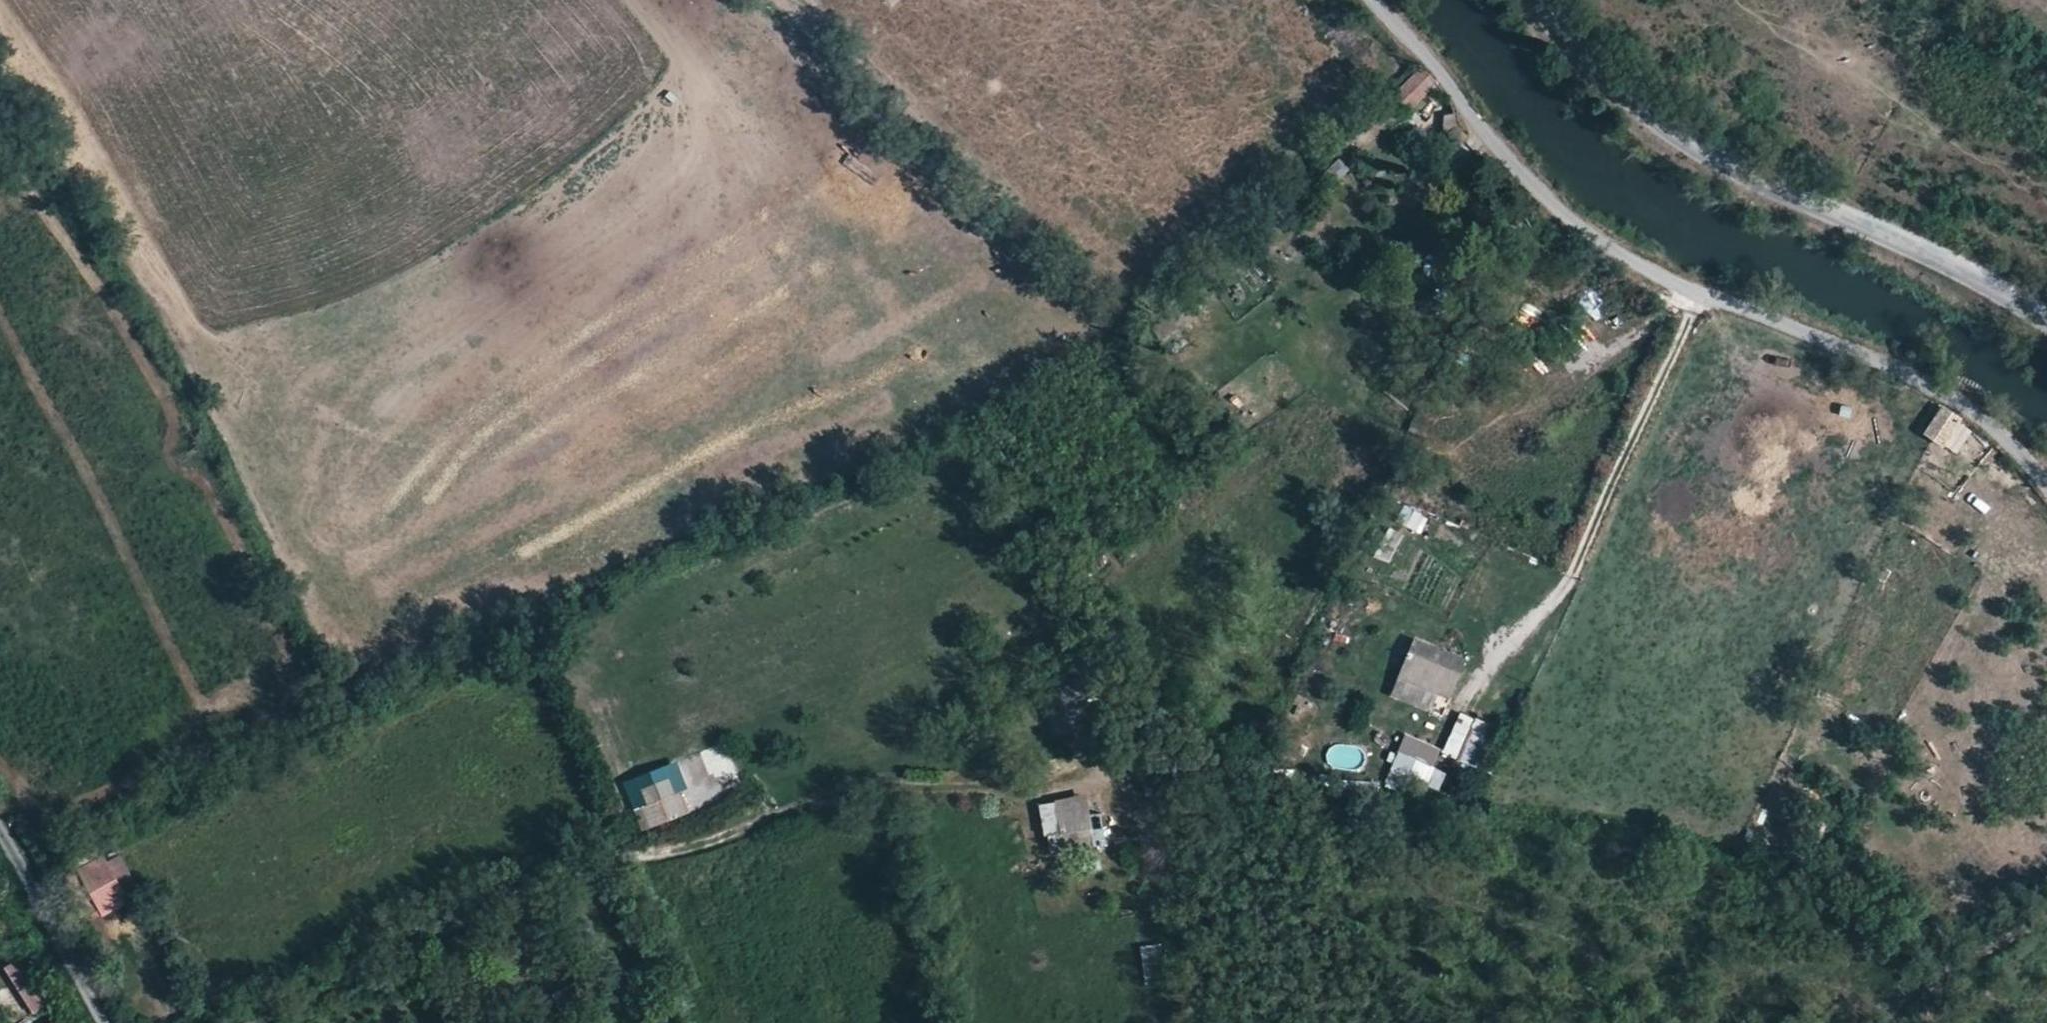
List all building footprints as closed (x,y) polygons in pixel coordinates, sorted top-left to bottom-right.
[(1421,68),(1393,94),(1405,110),(1433,84),(1421,68)] [(1935,406),(1920,429),(1933,438),(1949,415),(1935,406)] [(1388,528),(1378,557),(1392,563),(1403,534),(1388,528)] [(1402,643),(1399,656),(1455,681),(1462,668),(1402,643)] [(1389,677),(1446,703),(1455,681),(1399,656),(1389,677)] [(1443,754),(1483,768),(1499,725),(1459,711),(1443,754)] [(1423,794),(1439,746),(1403,734),(1388,782),(1423,794)] [(623,783),(643,832),(694,811),(674,762),(623,783)] [(1043,801),(1046,851),(1105,846),(1103,813),(1089,814),(1088,797),(1043,801)] [(70,869),(89,912),(115,900),(96,857),(70,869)] [(136,879),(123,882),(128,901),(141,898),(136,879)] [(1143,945),(1143,983),(1163,983),(1163,945),(1143,945)] [(23,956),(4,967),(34,1017),(53,1006),(23,956)]
